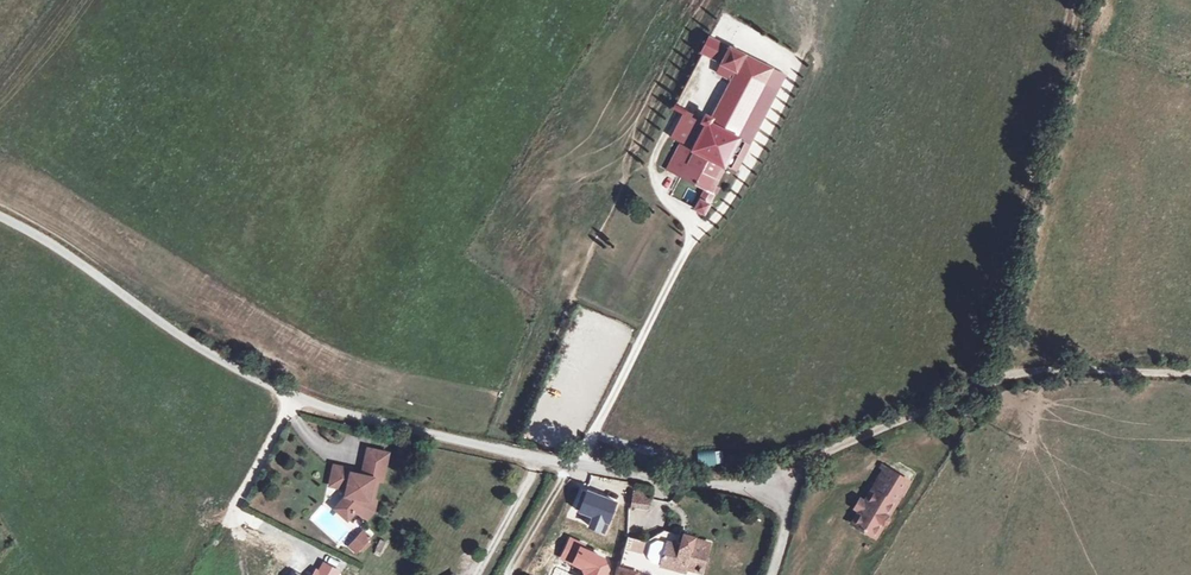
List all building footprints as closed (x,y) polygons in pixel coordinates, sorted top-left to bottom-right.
[(728,45),(719,61),(774,91),(782,75),(728,45)] [(727,77),(703,120),(731,135),(703,187),(707,190),(720,166),(729,171),(774,91),(719,61),(714,69),(727,77)] [(703,120),(675,172),(700,186),(690,205),(699,210),(710,191),(707,190),(703,187),(731,135),(703,120)] [(763,120),(757,135),(767,139),(773,124),(763,120)] [(677,183),(674,196),(681,198),(684,185),(677,183)] [(698,451),(698,464),(723,464),(723,450),(698,451)] [(351,515),(355,519),(362,513),(365,505),(370,507),(377,487),(381,488),(391,462),(372,456),(362,484),(357,482),(358,479),(352,477),(354,474),(336,468),(330,487),(346,493),(344,500),(332,510),(342,522),(351,515)] [(861,504),(857,511),(849,524),(872,539),(880,525),(884,525),(886,522),(885,517),(883,516),(903,483),(883,471),(871,492),(869,491),(861,504)] [(649,510),(651,492),(633,490),(631,509),(649,510)] [(857,511),(861,504),(857,501),(852,508),(857,511)] [(362,513),(355,519),(360,525),(369,518),(373,508),(370,507),(365,505),(362,513)] [(681,541),(680,543),(661,536),(641,546),(624,540),(612,574),(669,574),(680,574),(680,573),(686,574),(698,574),(705,551),(690,546),(690,544),(681,541)] [(354,537),(345,545),(351,553),(361,545),(354,537)] [(382,557),(388,542),(380,539),(374,554),(382,557)] [(339,549),(346,557),(351,553),(345,545),(339,549)]
